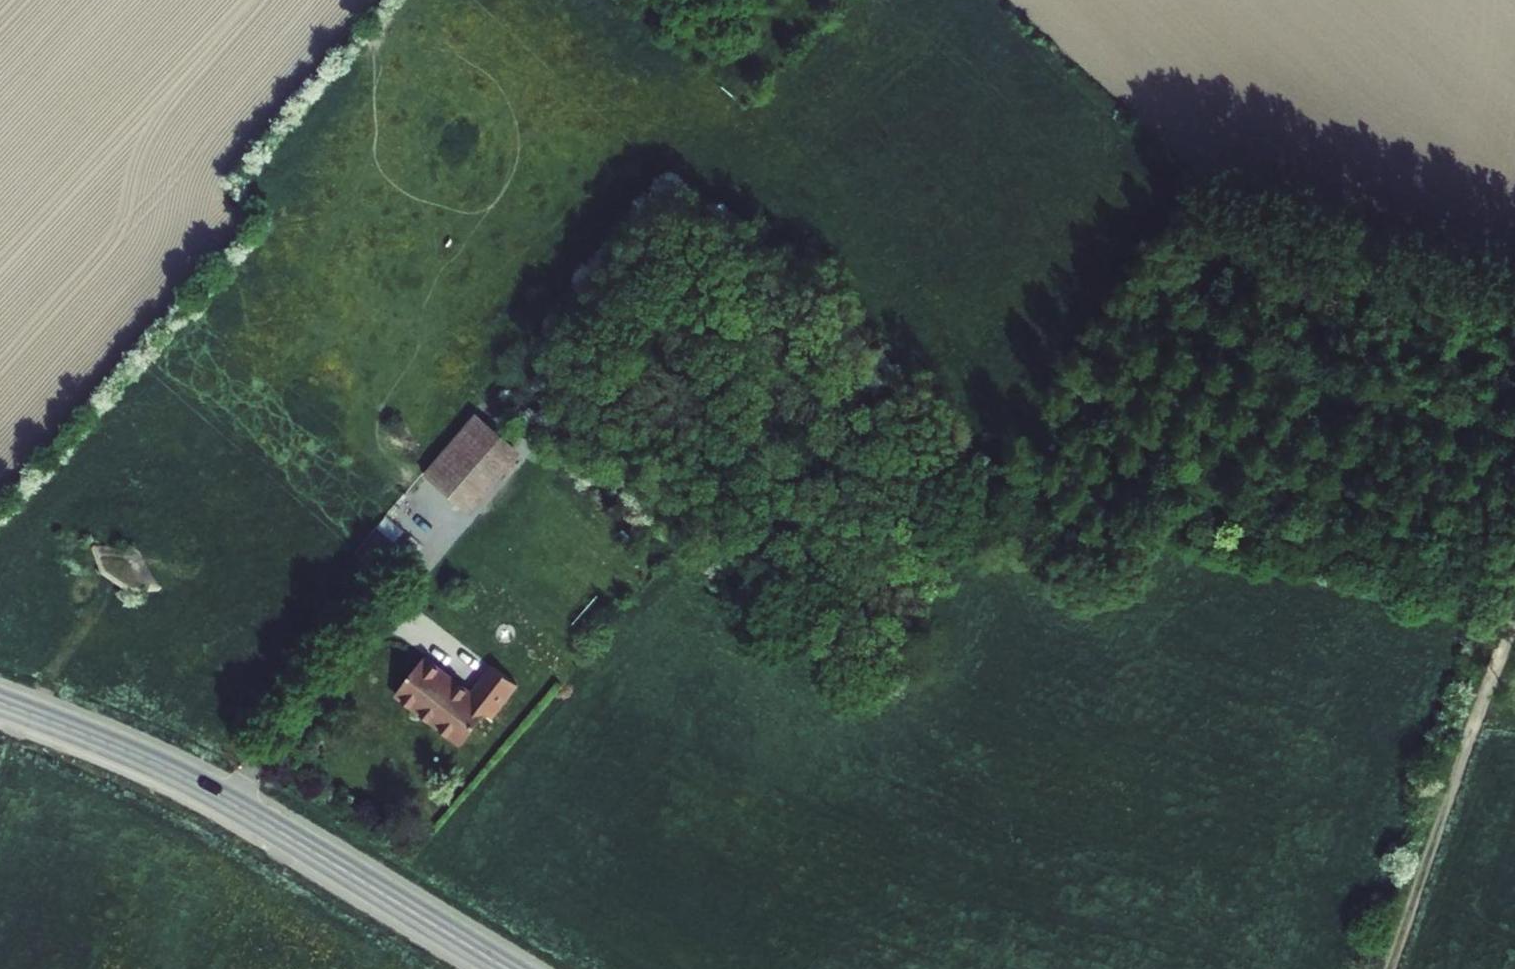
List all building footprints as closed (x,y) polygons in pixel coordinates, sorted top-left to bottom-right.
[(478,423),(427,481),(464,514),(516,455),(478,423)] [(417,656),(384,695),(449,749),(476,718),(482,724),(512,689),(488,669),(464,695),(417,656)]
